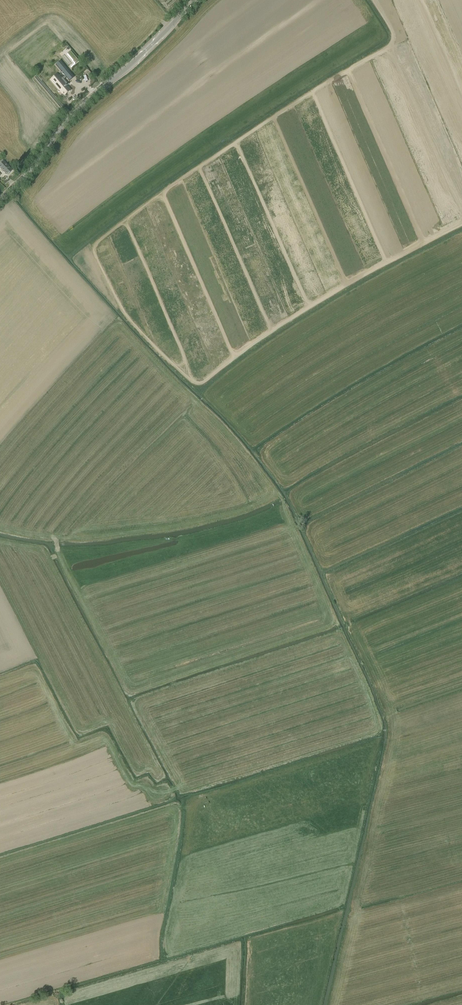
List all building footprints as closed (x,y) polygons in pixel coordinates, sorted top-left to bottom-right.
[(74,77),(60,61),(56,65),(56,64),(56,65),(65,76),(60,79),(57,75),(51,80),(56,85),(57,83),(62,89),(58,92),(59,92),(61,91),(65,96),(66,96),(65,95),(70,91),(68,88),(67,89),(66,87),(69,84),(68,83),(68,84),(64,79),(66,77),(69,81),(70,81),(74,77)] [(13,170),(3,161),(0,165),(0,168),(7,176),(13,170)]
